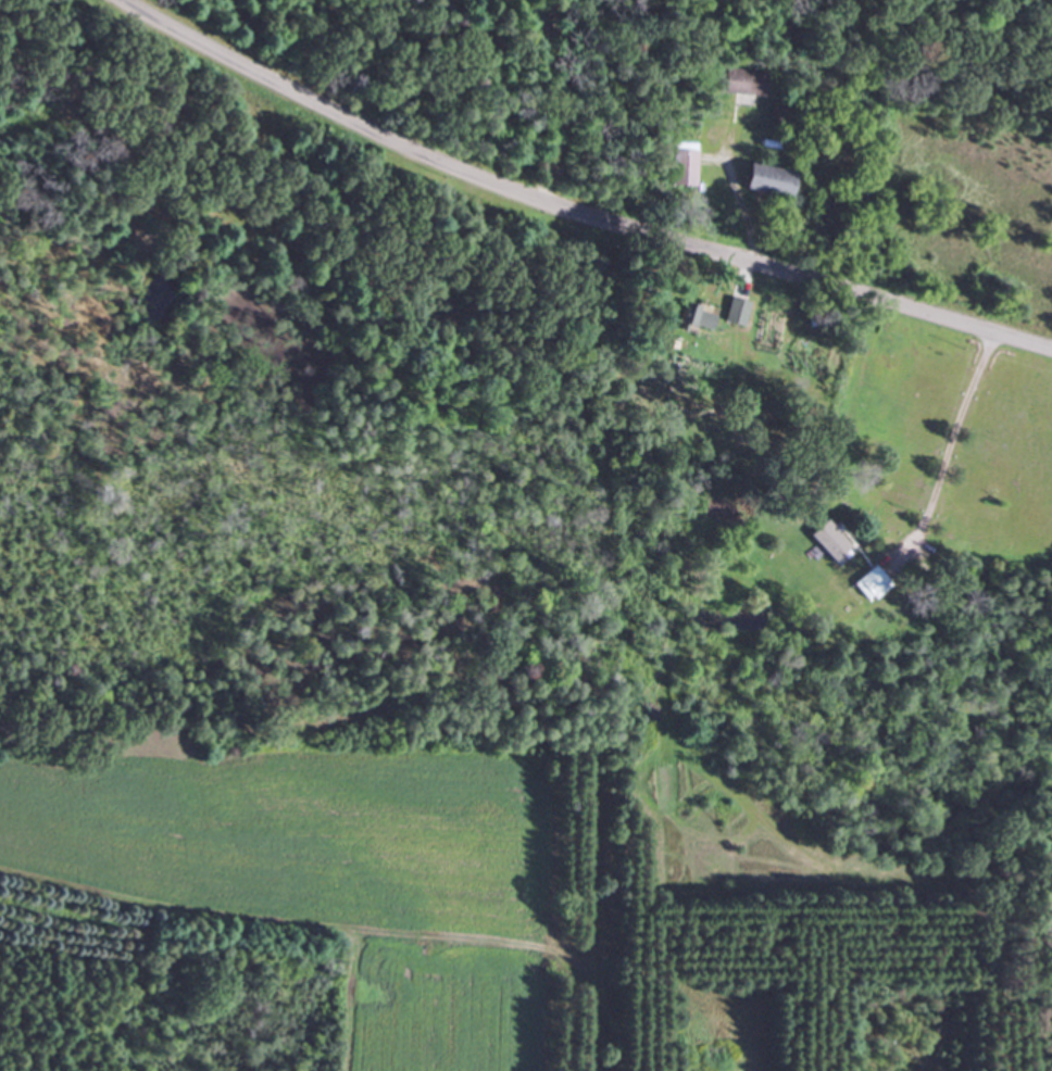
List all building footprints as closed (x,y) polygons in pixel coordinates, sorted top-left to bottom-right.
[(719,94),(762,94),(762,70),(719,70),(719,94)] [(735,190),(782,199),(787,171),(740,162),(735,190)] [(743,302),(725,297),(718,321),(736,326),(743,302)] [(710,313),(678,302),(672,321),(704,332),(710,313)] [(853,567),(821,525),(804,537),(812,547),(803,554),(808,561),(819,553),(838,578),(853,567)] [(881,581),(867,566),(847,584),(862,600),(881,581)]
